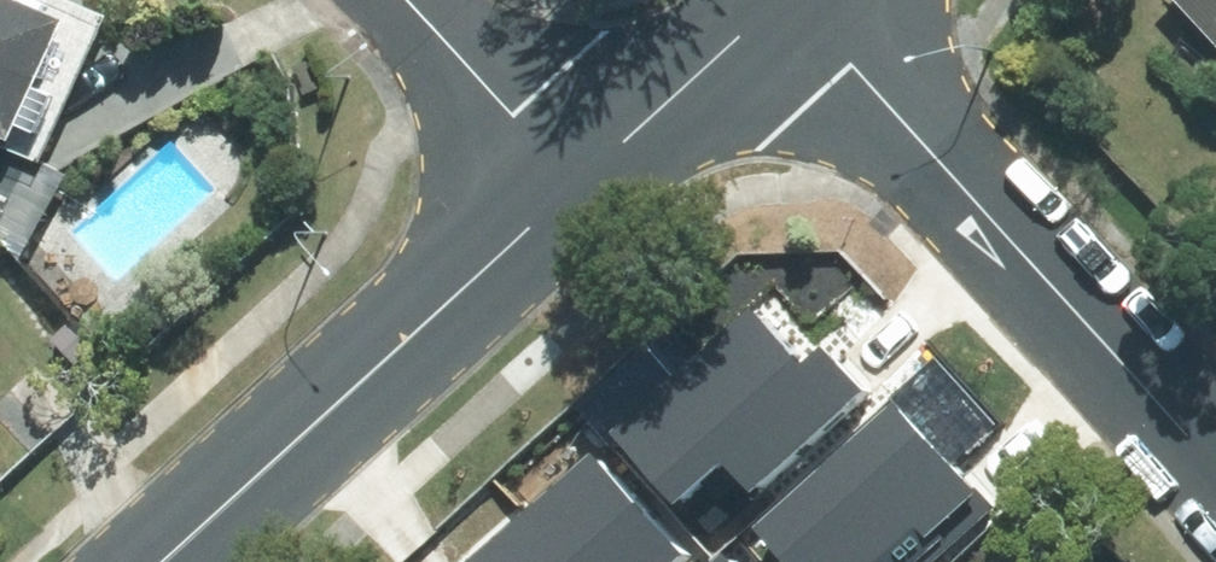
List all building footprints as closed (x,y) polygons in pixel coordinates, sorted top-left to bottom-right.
[(100,24),(41,0),(0,0),(0,123),(51,143),(100,24)] [(1215,31),(1215,0),(1188,0),(1215,31)] [(641,420),(712,499),(847,379),(776,300),(641,420)] [(99,343),(78,319),(61,335),(82,359),(99,343)] [(805,561),(889,561),(977,483),(906,404),(771,524),(805,561)] [(673,526),(602,447),(472,561),(632,561),(673,526)] [(735,549),(721,561),(746,561),(735,549)]
